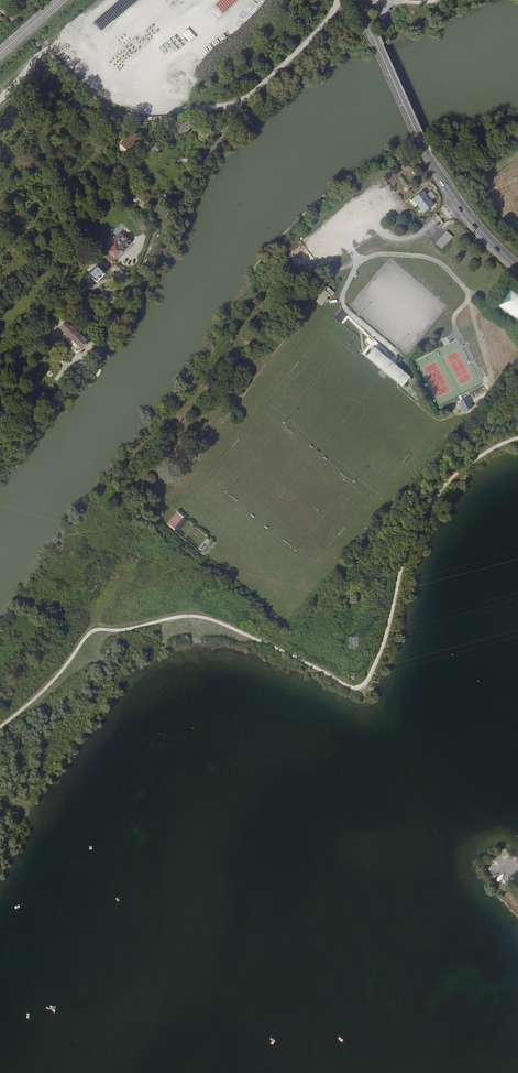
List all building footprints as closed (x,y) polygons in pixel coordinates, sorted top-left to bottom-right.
[(110,132),(116,125),(110,120),(104,127),(110,132)] [(187,128),(191,124),(187,120),(177,131),(181,134),(187,128)] [(120,144),(132,131),(131,130),(116,147),(125,155),(128,152),(120,144)] [(140,138),(132,131),(120,144),(128,152),(140,138)] [(395,172),(388,177),(390,181),(397,176),(395,172)] [(135,195),(138,198),(146,191),(143,188),(135,195)] [(434,204),(431,200),(430,201),(426,195),(427,194),(424,190),(413,198),(424,212),(434,204)] [(146,191),(138,198),(138,199),(141,202),(149,194),(146,191)] [(447,231),(440,238),(436,243),(442,248),(445,245),(453,236),(447,231)] [(105,254),(112,261),(115,258),(123,251),(122,251),(131,243),(121,232),(112,240),(116,244),(105,254)] [(108,267),(101,260),(99,264),(87,276),(90,280),(93,277),(94,279),(97,281),(106,272),(104,271),(108,267)] [(511,285),(497,306),(517,320),(517,290),(511,285)] [(325,291),(317,301),(321,304),(329,294),(325,291)] [(71,328),(65,323),(61,327),(67,333),(82,347),(88,342),(81,335),(79,333),(72,327),(71,328)] [(82,347),(67,333),(66,340),(69,342),(78,351),(82,347)] [(374,352),(406,379),(409,375),(398,366),(399,364),(389,357),(388,357),(377,348),(374,352)] [(407,380),(406,379),(374,352),(371,351),(366,356),(402,386),(407,380)] [(470,406),(467,401),(460,405),(463,411),(470,406)] [(156,475),(152,473),(145,482),(148,484),(150,484),(154,483),(156,481),(156,479),(156,475)] [(176,530),(185,519),(177,512),(168,523),(176,530)] [(188,521),(185,519),(176,530),(179,532),(188,521)] [(195,527),(193,525),(184,536),(186,538),(195,527)] [(210,539),(207,537),(199,549),(201,550),(210,539)] [(215,541),(212,539),(201,552),(204,555),(215,541)]
